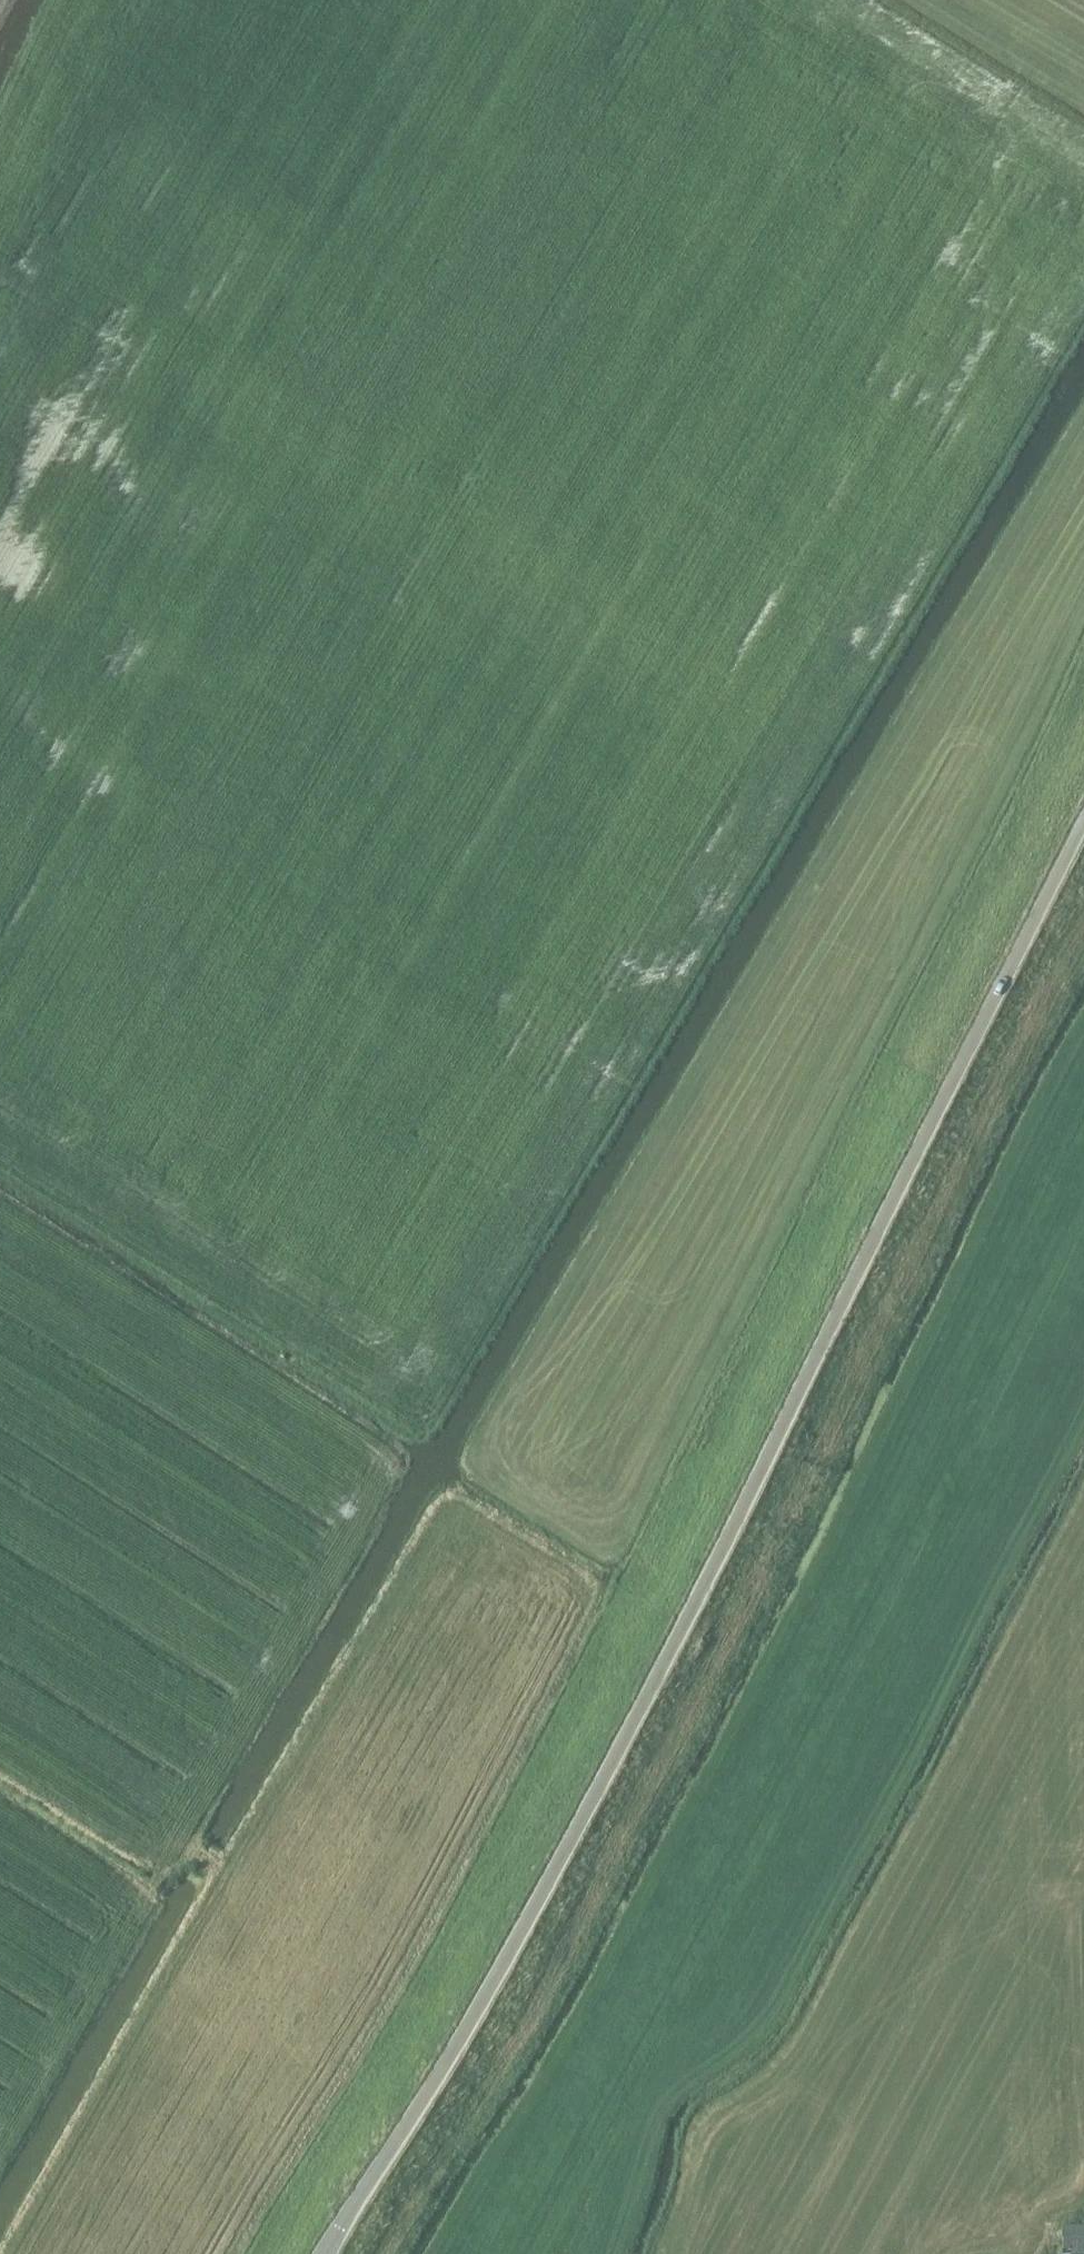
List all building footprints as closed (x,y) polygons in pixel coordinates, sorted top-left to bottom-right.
[(1061,2230),(1062,2253),(1083,2253),(1083,2229),(1061,2230)]
